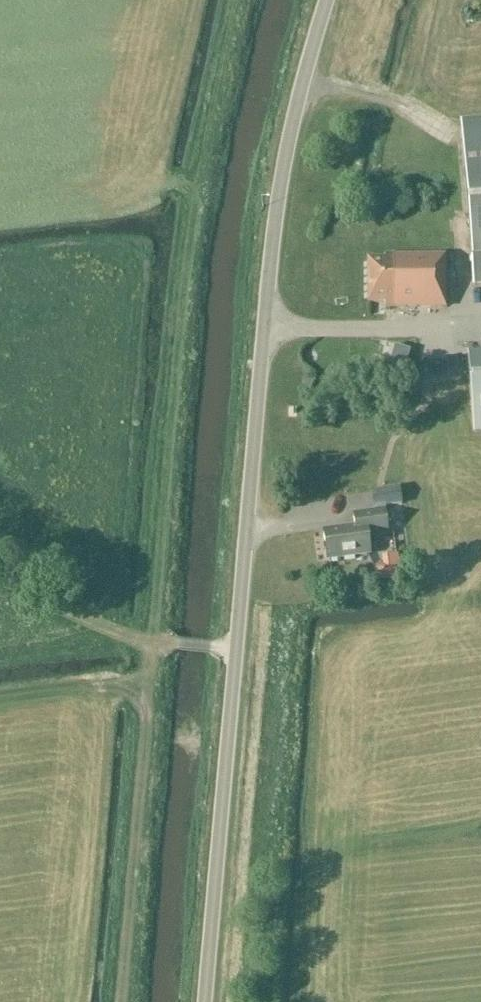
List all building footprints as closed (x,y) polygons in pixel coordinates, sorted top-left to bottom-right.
[(461,123),(474,287),(480,287),(480,121),(461,123)] [(368,260),(368,304),(385,304),(385,308),(417,308),(417,304),(430,304),(430,308),(445,308),(445,256),(385,256),(385,259),(368,260)] [(404,364),(418,364),(418,342),(404,341),(404,364)] [(480,431),(480,358),(468,359),(474,431),(480,431)] [(402,506),(400,487),(371,491),(374,509),(402,506)] [(354,529),(324,533),(328,561),(369,555),(367,538),(389,535),(385,512),(352,517),(354,529)]
